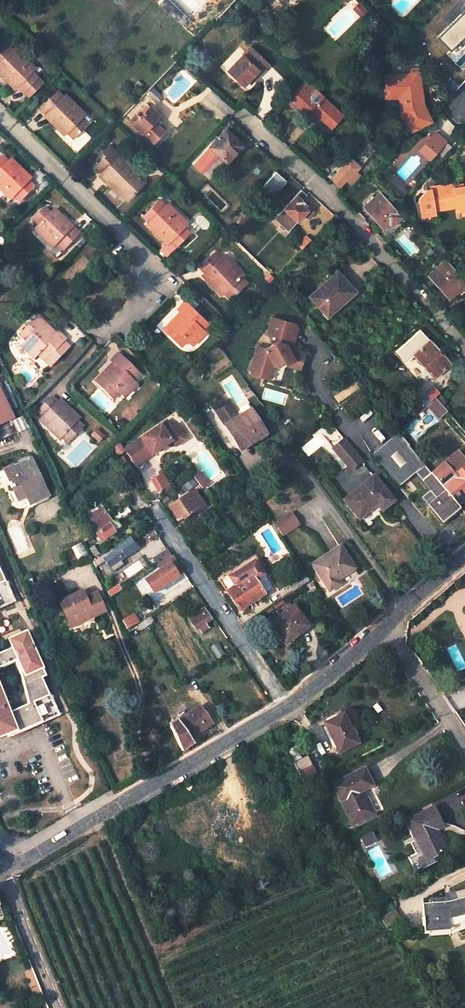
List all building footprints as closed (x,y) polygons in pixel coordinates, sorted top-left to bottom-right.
[(360,17),(367,12),(360,3),(354,8),(360,17)] [(14,48),(11,51),(6,45),(0,50),(0,73),(1,72),(14,85),(20,91),(34,78),(28,71),(23,65),(27,62),(14,48)] [(249,46),(227,70),(242,85),(246,80),(250,77),(253,80),(267,64),(249,46)] [(23,65),(28,71),(33,67),(27,62),(23,65)] [(11,88),(14,85),(1,72),(0,73),(0,77),(11,88)] [(424,105),(422,91),(420,91),(420,85),(421,85),(420,73),(384,76),(386,94),(396,92),(398,93),(399,94),(399,95),(400,96),(400,97),(401,110),(407,120),(408,120),(413,130),(431,121),(424,105)] [(25,97),(39,83),(34,78),(20,91),(25,97)] [(309,84),(293,101),(306,113),(322,97),(309,84)] [(150,86),(144,92),(153,101),(159,96),(150,86)] [(81,124),(75,119),(80,114),(65,101),(63,103),(58,98),(42,114),(47,120),(44,123),(50,129),(54,126),(66,138),(72,144),(86,130),(81,124)] [(148,106),(137,118),(134,115),(128,120),(131,123),(131,124),(140,133),(141,132),(151,142),(162,132),(152,122),(159,116),(148,106)] [(85,120),(80,114),(75,119),(81,124),(85,120)] [(50,129),(63,141),(66,138),(54,126),(50,129)] [(225,129),(207,148),(214,154),(216,152),(225,160),(240,144),(225,129)] [(431,163),(450,145),(437,131),(418,149),(431,163)] [(107,171),(120,184),(126,189),(140,175),(134,170),(129,164),(132,160),(118,146),(116,149),(106,140),(100,146),(104,150),(95,160),(100,164),(97,167),(104,174),(107,171)] [(15,164),(11,167),(6,163),(0,157),(0,185),(4,189),(1,193),(7,199),(11,195),(17,201),(32,185),(27,179),(29,177),(15,164)] [(6,163),(11,167),(15,164),(9,159),(6,163)] [(129,164),(134,170),(138,166),(132,160),(129,164)] [(104,174),(117,187),(120,184),(107,171),(104,174)] [(275,172),(263,185),(272,193),(284,181),(275,172)] [(345,172),(336,181),(341,186),(350,177),(345,172)] [(457,206),(458,212),(464,210),(464,185),(454,188),(453,183),(430,188),(435,210),(457,206)] [(300,189),(273,218),(286,231),(302,213),(306,216),(311,211),(300,200),(305,194),(300,189)] [(362,207),(381,227),(387,222),(390,225),(400,215),(378,192),(362,207)] [(158,201),(141,217),(147,223),(145,227),(151,233),(154,230),(166,241),(171,247),(186,232),(180,227),(175,221),(179,217),(166,205),(164,207),(158,201)] [(33,229),(45,240),(49,237),(55,243),(61,250),(78,232),(71,225),(68,228),(61,221),(64,218),(54,208),(50,212),(44,206),(32,218),(38,224),(33,229)] [(391,229),(402,218),(400,215),(390,225),(388,226),(391,229)] [(175,221),(180,227),(185,222),(179,217),(175,221)] [(61,221),(68,228),(71,225),(64,218),(61,221)] [(151,233),(163,244),(166,241),(154,230),(151,233)] [(300,248),(309,239),(304,235),(296,244),(300,248)] [(45,240),(51,246),(55,243),(49,237),(45,240)] [(240,270),(226,257),(222,261),(216,256),(212,251),(197,266),(203,272),(216,283),(213,286),(219,292),(222,289),(227,295),(243,279),(238,273),(240,270)] [(216,256),(222,261),(226,257),(220,252),(216,256)] [(427,275),(447,297),(453,293),(464,283),(444,260),(427,275)] [(201,274),(213,286),(216,283),(203,272),(201,274)] [(336,272),(309,296),(326,315),(353,291),(336,272)] [(464,290),(464,283),(453,293),(457,297),(464,290)] [(183,315),(173,325),(172,326),(169,323),(164,329),(182,347),(187,341),(187,340),(189,342),(200,329),(207,322),(185,301),(177,310),(179,312),(183,315)] [(179,312),(169,323),(172,326),(173,325),(183,315),(179,312)] [(23,341),(37,355),(44,361),(64,341),(66,339),(57,330),(55,332),(51,335),(40,324),(44,321),(37,314),(19,333),(26,339),(24,341),(23,341)] [(271,316),(267,328),(266,332),(270,344),(262,347),(254,344),(246,368),(248,372),(258,375),(260,367),(266,370),(268,370),(273,364),(282,359),(284,364),(293,359),(300,361),(303,353),(288,349),(286,350),(284,346),(291,343),(296,327),(294,323),(271,316)] [(40,324),(51,335),(55,332),(44,321),(40,324)] [(200,329),(189,342),(193,346),(204,333),(200,329)] [(436,334),(420,348),(440,371),(456,357),(446,345),(436,334)] [(37,355),(23,341),(20,344),(34,358),(37,355)] [(64,341),(44,361),(49,367),(70,347),(64,341)] [(116,366),(105,377),(102,374),(101,376),(95,382),(113,399),(119,392),(121,394),(122,394),(134,381),(141,373),(119,353),(111,361),(113,363),(116,365),(116,366)] [(300,361),(293,359),(284,364),(298,368),(299,366),(300,361)] [(113,363),(102,374),(105,377),(116,366),(116,365),(113,363)] [(258,375),(264,377),(266,370),(260,367),(258,375)] [(125,398),(137,384),(134,381),(122,394),(121,394),(125,398)] [(432,388),(421,399),(421,402),(424,406),(438,394),(432,388)] [(119,392),(113,399),(118,404),(125,398),(121,394),(119,392)] [(43,426),(57,440),(60,437),(65,442),(81,426),(76,421),(78,419),(71,411),(68,414),(62,407),(56,401),(55,400),(49,394),(34,410),(40,416),(47,423),(43,426)] [(11,420),(0,396),(0,425),(11,420)] [(56,401),(62,407),(68,414),(71,411),(57,398),(57,397),(55,400),(56,401)] [(446,412),(440,405),(435,399),(427,406),(432,412),(438,419),(446,412)] [(228,401),(216,409),(223,419),(235,412),(228,401)] [(237,447),(254,436),(256,440),(266,434),(251,410),(251,411),(225,427),(237,447)] [(47,423),(40,416),(37,420),(43,426),(47,423)] [(124,449),(135,466),(163,447),(162,446),(165,444),(166,445),(171,442),(174,447),(185,440),(174,425),(170,428),(165,421),(124,449)] [(94,429),(89,434),(96,441),(101,436),(94,429)] [(443,523),(461,509),(457,504),(431,473),(418,457),(397,432),(371,453),(398,486),(415,472),(430,489),(422,496),(443,523)] [(349,469),(360,460),(343,439),(331,448),(349,469)] [(457,465),(450,470),(443,463),(431,473),(457,504),(464,498),(464,458),(457,465)] [(12,467),(3,471),(9,483),(10,482),(12,486),(10,487),(11,490),(12,490),(16,499),(24,495),(29,505),(48,497),(30,460),(12,468),(12,467)] [(151,479),(157,493),(171,487),(164,473),(151,479)] [(202,488),(208,484),(204,478),(200,473),(194,477),(198,482),(202,488)] [(392,499),(372,475),(344,499),(358,517),(376,503),(381,508),(392,499)] [(170,507),(180,521),(199,508),(203,506),(198,499),(193,491),(175,503),(173,502),(170,504),(171,506),(170,507)] [(111,524),(101,510),(90,518),(92,521),(88,524),(101,542),(116,532),(115,530),(121,525),(118,520),(111,524)] [(291,513),(274,524),(281,535),(298,524),(291,513)] [(119,548),(112,554),(109,551),(92,563),(94,567),(104,561),(109,568),(133,551),(129,545),(127,541),(119,547),(119,548)] [(337,579),(354,568),(339,546),(311,564),(329,590),(340,583),(337,579)] [(168,549),(157,556),(161,562),(172,555),(168,549)] [(183,572),(172,556),(158,566),(161,570),(145,581),(153,593),(178,577),(177,576),(183,572)] [(140,561),(124,569),(128,577),(144,568),(140,561)] [(12,599),(0,573),(0,604),(12,599)] [(304,575),(288,585),(292,591),(308,581),(304,575)] [(252,577),(228,593),(239,610),(264,595),(252,577)] [(81,592),(58,602),(67,623),(89,613),(92,617),(103,613),(95,594),(84,599),(81,592)] [(294,607),(271,624),(276,632),(273,635),(282,647),(309,627),(294,607)] [(204,609),(191,618),(202,633),(208,629),(205,624),(211,620),(204,609)] [(146,620),(149,625),(154,622),(151,617),(146,620)] [(6,734),(7,737),(57,715),(40,676),(44,674),(25,630),(8,637),(11,645),(0,650),(0,737),(6,734)] [(192,737),(212,725),(200,708),(169,728),(181,753),(196,743),(192,737)] [(343,715),(324,725),(339,755),(357,745),(343,715)] [(287,751),(293,763),(304,785),(318,778),(312,766),(308,768),(303,758),(299,760),(294,748),(287,751)] [(363,768),(333,786),(355,825),(375,813),(362,790),(372,784),(363,768)] [(409,820),(417,840),(425,860),(434,857),(444,853),(435,832),(442,829),(434,810),(409,820)] [(366,846),(378,840),(373,831),(361,837),(366,846)] [(410,843),(421,868),(435,862),(434,857),(425,860),(417,840),(410,843)] [(448,927),(448,919),(453,918),(464,915),(464,898),(446,904),(421,906),(423,930),(448,927)]
